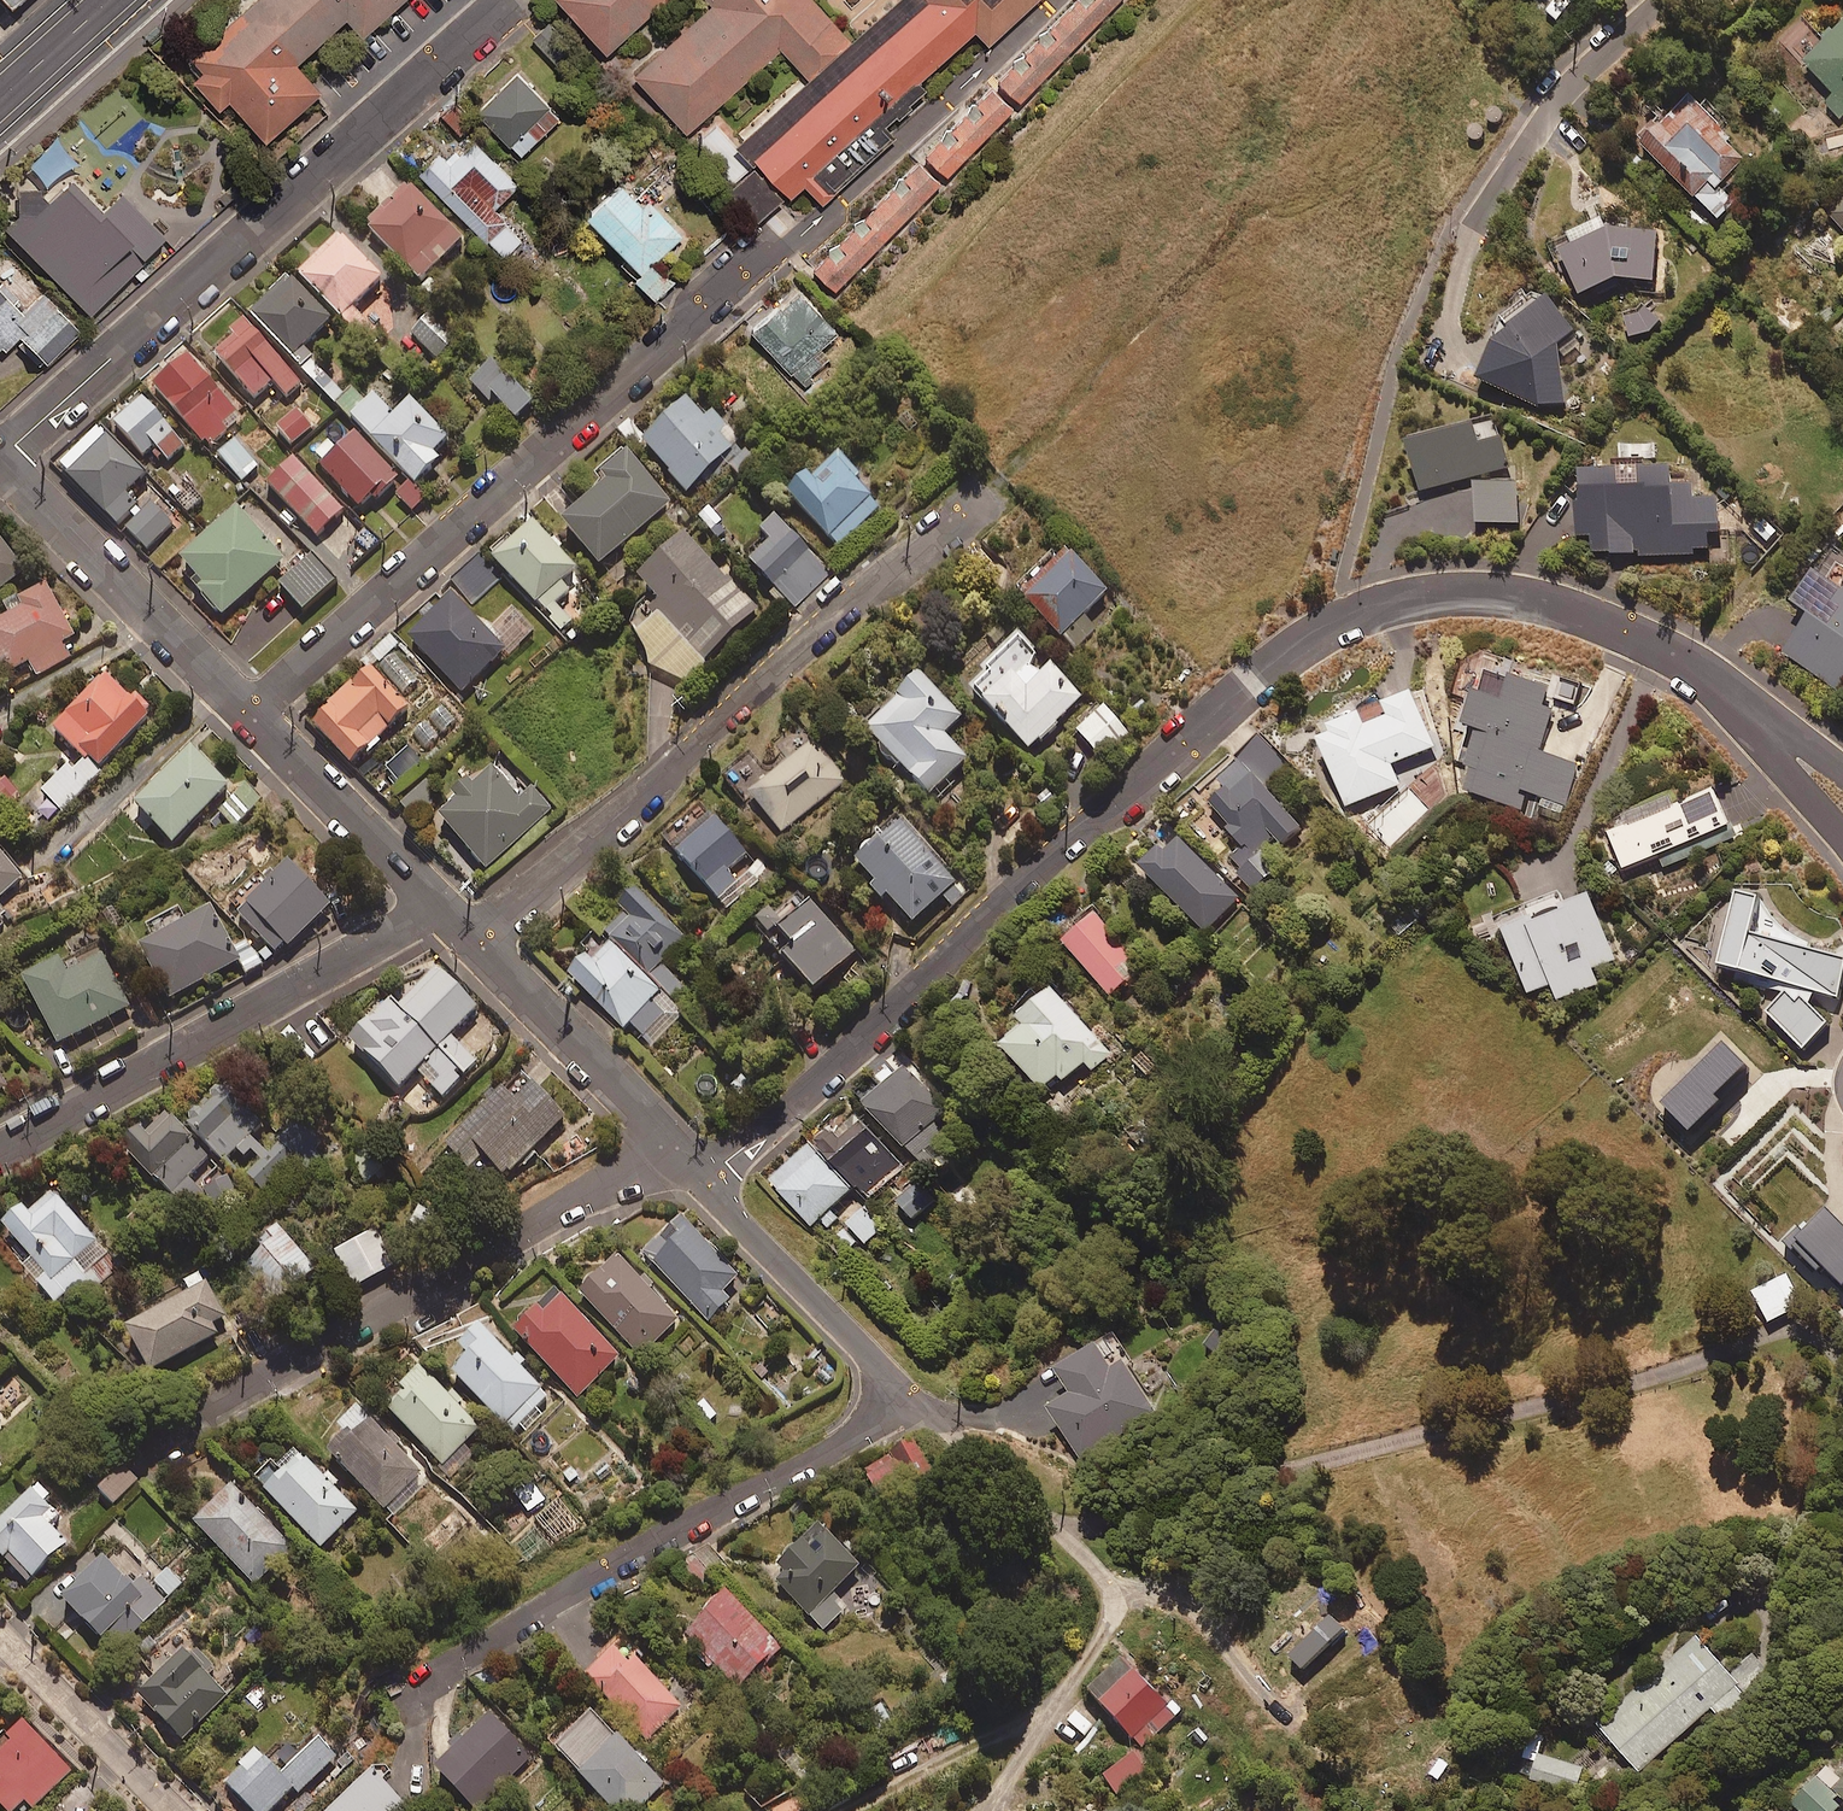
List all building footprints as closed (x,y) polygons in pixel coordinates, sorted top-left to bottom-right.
[(5,9),(16,0),(0,0),(0,4),(5,9)] [(191,57),(201,68),(191,78),(219,106),(228,98),(265,139),(321,90),(296,62),(346,18),(362,36),(401,0),(253,0),(191,57)] [(606,52),(665,0),(559,0),(606,52)] [(711,4),(633,74),(686,133),(781,48),(806,75),(733,141),(752,163),(727,186),(757,218),(787,192),(790,195),(805,183),(822,203),(895,135),(886,123),(926,86),(919,78),(975,28),(989,43),(1037,0),(888,0),(848,36),(815,0),(708,0),(711,4)] [(834,289),(1118,0),(1075,0),(813,268),(834,289)] [(1802,57),(1834,91),(1824,100),(1840,118),(1842,116),(1842,19),(1802,57)] [(577,53),(556,25),(536,40),(557,68),(577,53)] [(564,121),(520,75),(480,113),(524,159),(564,121)] [(1688,94),(1638,141),(1693,198),(1709,182),(1712,186),(1746,154),(1688,94)] [(448,153),(424,174),(484,243),(507,224),(497,211),(522,190),(482,143),(457,164),(448,153)] [(92,319),(166,244),(119,197),(102,215),(72,185),(51,207),(27,184),(0,211),(0,228),(92,319)] [(591,218),(644,275),(685,237),(652,202),(646,208),(625,186),(591,218)] [(463,246),(408,190),(367,229),(422,286),(463,246)] [(1827,212),(1842,227),(1842,195),(1827,212)] [(1604,225),(1557,246),(1577,292),(1615,275),(1653,280),(1658,228),(1604,225)] [(523,242),(509,228),(493,243),(507,258),(523,242)] [(339,232),(299,271),(342,315),(382,277),(339,232)] [(641,284),(658,302),(674,288),(657,269),(641,284)] [(249,311),(292,355),(331,316),(288,272),(249,311)] [(1783,273),(1763,291),(1795,326),(1814,308),(1783,273)] [(800,289),(753,329),(793,376),(840,335),(800,289)] [(1575,327),(1545,291),(1488,339),(1474,376),(1539,408),(1565,403),(1555,342),(1575,327)] [(29,323),(0,295),(0,352),(29,323)] [(1657,326),(1649,306),(1624,316),(1632,336),(1657,326)] [(458,335),(432,308),(409,330),(435,357),(458,335)] [(56,309),(22,342),(46,367),(80,335),(56,309)] [(258,393),(272,380),(286,395),(303,380),(245,314),(228,329),(231,333),(217,346),(258,393)] [(187,351),(153,381),(207,442),(241,413),(187,351)] [(493,358),(470,379),(492,404),(515,383),(493,358)] [(311,360),(303,369),(335,399),(343,391),(311,360)] [(535,397),(507,369),(489,387),(516,415),(535,397)] [(456,439),(410,394),(394,410),(374,391),(352,413),(417,478),(456,439)] [(689,394),(642,436),(688,488),(735,446),(689,394)] [(143,395),(115,419),(146,454),(174,430),(143,395)] [(295,407),(277,423),(294,442),(312,426),(295,407)] [(1492,415),(1403,436),(1416,489),(1504,467),(1492,415)] [(96,425),(59,464),(108,511),(145,472),(96,425)] [(396,474),(355,428),(318,461),(359,506),(396,474)] [(234,437),(217,451),(242,479),(258,465),(234,437)] [(560,512),(599,560),(672,501),(626,445),(599,467),(606,475),(560,512)] [(754,456),(740,445),(727,462),(741,473),(754,456)] [(835,447),(790,486),(839,542),(884,503),(835,447)] [(342,510),(294,456),(267,480),(315,534),(342,510)] [(1688,479),(1670,480),(1669,463),(1576,465),(1578,534),(1591,534),(1592,553),(1636,552),(1636,554),(1672,554),(1694,553),(1693,547),(1708,547),(1708,532),(1717,531),(1716,495),(1689,496),(1688,479)] [(1516,478),(1474,480),(1476,523),(1517,521),(1516,478)] [(426,496),(410,479),(396,492),(412,509),(426,496)] [(152,501),(127,526),(150,549),(174,524),(152,501)] [(285,558),(237,503),(173,558),(222,613),(285,558)] [(532,517),(492,554),(535,601),(575,564),(532,517)] [(1780,535),(1761,518),(1743,538),(1762,555),(1780,535)] [(785,523),(749,556),(795,605),(831,572),(785,523)] [(754,605),(684,528),(635,572),(705,650),(754,605)] [(0,536),(0,590),(27,569),(0,536)] [(1015,588),(1061,637),(1110,591),(1065,542),(1015,588)] [(337,578),(312,551),(279,582),(304,609),(337,578)] [(500,575),(480,557),(456,583),(475,601),(500,575)] [(1812,566),(1788,600),(1808,615),(1782,651),(1832,687),(1842,671),(1842,588),(1812,566)] [(0,617),(0,660),(5,669),(27,658),(35,675),(71,656),(62,639),(76,632),(48,580),(19,596),(24,605),(0,617)] [(452,588),(406,634),(464,692),(510,646),(452,588)] [(1025,634),(972,683),(1029,745),(1083,695),(1025,634)] [(371,663),(314,720),(353,759),(410,703),(371,663)] [(55,718),(99,765),(155,711),(110,665),(55,718)] [(963,713),(919,667),(863,722),(932,792),(971,754),(946,729),(963,713)] [(1578,761),(1541,750),(1560,689),(1508,673),(1501,697),(1469,687),(1458,724),(1489,734),(1471,792),(1523,808),(1527,794),(1564,806),(1578,761)] [(1325,730),(1313,735),(1343,806),(1398,783),(1390,762),(1432,744),(1408,687),(1380,699),(1386,712),(1362,723),(1355,708),(1322,723),(1325,730)] [(1131,729),(1105,702),(1074,729),(1100,757),(1131,729)] [(1324,800),(1260,732),(1200,787),(1264,856),(1324,800)] [(847,780),(813,737),(750,787),(785,830),(847,780)] [(231,782),(191,743),(136,799),(176,838),(231,782)] [(81,751),(42,789),(62,810),(101,772),(81,751)] [(492,764),(438,811),(485,865),(551,809),(532,787),(521,797),(492,764)] [(244,785),(219,810),(237,828),(262,803),(244,785)] [(1712,786),(1606,830),(1622,869),(1729,825),(1712,786)] [(714,811),(673,848),(717,896),(758,859),(714,811)] [(961,874),(903,815),(857,859),(916,918),(961,874)] [(1182,825),(1144,859),(1205,927),(1243,893),(1182,825)] [(0,847),(0,891),(22,873),(0,847)] [(330,902),(288,857),(245,897),(248,901),(239,909),(276,949),(285,941),(286,942),(330,902)] [(219,876),(207,859),(192,871),(204,888),(219,876)] [(687,938),(636,884),(595,922),(607,935),(646,976),(687,938)] [(1715,961),(1836,993),(1842,967),(1842,955),(1747,929),(1757,893),(1735,888),(1715,961)] [(1596,983),(1589,966),(1613,957),(1585,889),(1497,924),(1525,992),(1549,983),(1555,999),(1596,983)] [(857,949),(812,896),(779,924),(794,943),(785,950),(814,985),(857,949)] [(241,959),(210,902),(139,940),(170,997),(241,959)] [(1146,963),(1097,908),(1064,937),(1114,992),(1146,963)] [(607,935),(569,971),(622,1028),(661,992),(646,976),(607,935)] [(58,1043),(129,1005),(102,954),(70,970),(62,954),(22,975),(58,1043)] [(351,1034),(399,1083),(479,1005),(431,956),(351,1034)] [(1113,1047),(1053,981),(1019,1013),(1027,1021),(1006,1040),(1051,1089),(1083,1060),(1090,1068),(1113,1047)] [(908,1060),(866,1098),(918,1155),(960,1117),(908,1060)] [(232,1075),(188,1121),(228,1159),(272,1112),(232,1075)] [(503,1173),(565,1114),(533,1080),(515,1096),(504,1085),(444,1142),(469,1168),(484,1153),(503,1173)] [(819,1139),(866,1191),(903,1159),(855,1106),(819,1139)] [(117,1140),(170,1193),(209,1155),(165,1111),(146,1130),(137,1120),(117,1140)] [(812,1140),(770,1177),(813,1225),(855,1188),(812,1140)] [(370,1150),(355,1156),(364,1180),(380,1174),(370,1150)] [(237,1188),(227,1174),(205,1190),(215,1204),(237,1188)] [(46,1182),(1,1221),(52,1281),(98,1242),(46,1182)] [(934,1199),(919,1182),(898,1200),(913,1217),(934,1199)] [(884,1228),(863,1200),(843,1215),(864,1243),(884,1228)] [(1825,1206),(1802,1228),(1799,1225),(1782,1242),(1813,1273),(1822,1265),(1842,1285),(1842,1284),(1842,1224),(1825,1206)] [(682,1213),(642,1250),(707,1319),(747,1282),(682,1213)] [(315,1264),(280,1222),(248,1249),(284,1290),(315,1264)] [(379,1228),(335,1250),(353,1287),(398,1265),(379,1228)] [(619,1251),(578,1287),(636,1352),(676,1316),(619,1251)] [(1802,1304),(1786,1273),(1751,1290),(1766,1322),(1802,1304)] [(208,1280),(128,1324),(152,1368),(221,1330),(216,1322),(228,1316),(208,1280)] [(513,1325),(578,1398),(623,1357),(558,1285),(513,1325)] [(451,1366),(504,1426),(545,1389),(481,1318),(457,1340),(467,1352),(451,1366)] [(1234,1334),(1222,1324),(1206,1342),(1217,1353),(1234,1334)] [(1129,1358),(1117,1364),(1103,1340),(1060,1364),(1073,1389),(1053,1400),(1088,1463),(1164,1421),(1129,1358)] [(479,1432),(417,1363),(399,1380),(406,1389),(389,1404),(443,1464),(479,1432)] [(423,1477),(365,1412),(326,1447),(384,1512),(423,1477)] [(940,1488),(913,1440),(863,1467),(889,1516),(940,1488)] [(357,1511),(297,1444),(258,1478),(319,1546),(357,1511)] [(138,1479),(122,1463),(96,1487),(112,1504),(138,1479)] [(0,1531),(0,1551),(12,1562),(25,1549),(48,1571),(95,1522),(49,1479),(0,1531)] [(292,1549),(233,1482),(192,1518),(252,1585),(292,1549)] [(821,1521),(766,1573),(806,1614),(824,1633),(849,1608),(831,1590),(860,1562),(821,1521)] [(114,1558),(61,1615),(98,1649),(120,1625),(137,1641),(182,1593),(156,1569),(142,1584),(114,1558)] [(783,1647),(727,1589),(683,1631),(740,1689),(783,1647)] [(1290,1656),(1302,1670),(1343,1632),(1330,1618),(1290,1656)] [(1747,1696),(1694,1636),(1596,1723),(1638,1771),(1710,1707),(1720,1719),(1747,1696)] [(185,1644),(141,1693),(189,1736),(236,1684),(219,1668),(227,1660),(206,1641),(195,1653),(185,1644)] [(614,1645),(585,1672),(649,1738),(682,1706),(636,1659),(631,1663),(614,1645)] [(1128,1652),(1088,1687),(1140,1748),(1181,1713),(1128,1652)] [(664,1783),(585,1702),(547,1739),(617,1810),(635,1810),(664,1783)] [(534,1756),(490,1711),(434,1765),(478,1810),(534,1756)] [(19,1722),(0,1742),(0,1805),(6,1810),(12,1810),(24,1798),(34,1808),(70,1770),(19,1722)] [(1576,1791),(1582,1765),(1539,1755),(1543,1735),(1528,1732),(1518,1778),(1576,1791)] [(280,1771),(295,1786),(301,1792),(338,1755),(318,1735),(280,1771)] [(225,1779),(255,1810),(270,1810),(295,1786),(280,1771),(258,1747),(225,1779)] [(326,1810),(406,1810),(411,1806),(383,1777),(390,1771),(379,1760),(326,1810)] [(1841,1780),(1826,1765),(1791,1801),(1800,1810),(1834,1810),(1842,1802),(1842,1778),(1841,1780)]
